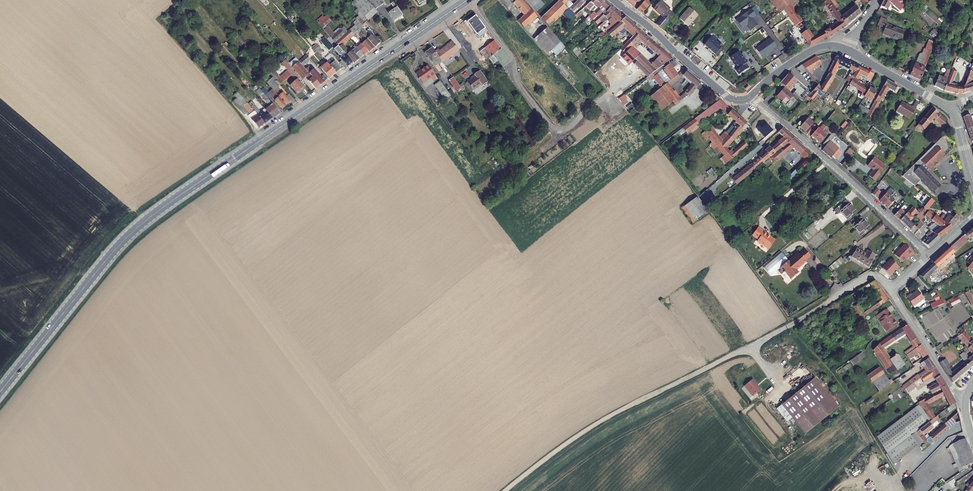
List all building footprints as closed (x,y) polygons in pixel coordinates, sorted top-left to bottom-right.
[(367,0),(357,9),(364,17),(367,20),(377,11),(375,9),(367,0)] [(367,0),(375,9),(384,3),(382,0),(368,0),(367,0)] [(390,11),(395,19),(405,13),(396,0),(394,0),(392,2),(396,7),(390,11)] [(515,1),(513,3),(524,13),(525,14),(530,10),(521,0),(515,0),(515,1)] [(562,14),(567,9),(564,6),(568,2),(566,0),(558,0),(553,5),(562,14)] [(584,7),(587,10),(592,5),(596,9),(603,0),(590,0),(589,1),(584,7)] [(610,6),(603,0),(596,9),(588,16),(591,19),(593,18),(595,19),(601,13),(603,14),(610,6)] [(641,5),(636,10),(641,14),(650,4),(645,0),(641,5)] [(778,13),(782,10),(789,4),(794,0),(768,0),(778,13)] [(833,26),(838,32),(842,29),(837,23),(842,20),(840,17),(838,13),(837,14),(827,0),(820,0),(836,21),(833,23),(834,25),(833,26)] [(885,10),(889,2),(899,11),(902,7),(901,6),(898,4),(894,0),(883,0),(879,7),(885,10)] [(660,1),(653,9),(662,17),(656,25),(661,30),(674,16),(668,11),(669,10),(660,1)] [(637,2),(633,7),(636,10),(641,5),(637,2)] [(561,15),(568,21),(574,16),(571,13),(576,8),(572,4),(571,5),(567,9),(562,14),(561,15)] [(801,22),(789,4),(782,10),(794,27),(801,22)] [(562,14),(553,5),(540,18),(548,28),(553,23),(561,15),(562,14)] [(615,10),(610,6),(603,14),(602,15),(588,27),(590,29),(604,17),(606,19),(609,16),(615,10)] [(860,14),(854,6),(840,17),(842,20),(846,25),(860,14)] [(689,8),(680,19),(688,26),(698,16),(689,8)] [(751,9),(736,19),(741,28),(748,24),(751,30),(757,26),(752,18),(755,16),(751,9)] [(524,13),(516,21),(522,28),(536,16),(530,10),(525,14),(524,13)] [(623,17),(615,10),(609,16),(617,23),(623,17)] [(930,13),(923,17),(929,26),(934,22),(931,16),(930,13)] [(470,20),(467,22),(469,24),(476,33),(484,26),(476,16),(470,20)] [(637,30),(623,17),(617,23),(611,29),(606,33),(610,38),(618,32),(620,34),(623,34),(625,32),(631,37),(637,30)] [(883,29),(880,34),(899,42),(903,32),(885,24),(887,21),(880,18),(876,26),(883,29)] [(846,25),(842,20),(837,23),(842,29),(847,26),(846,25)] [(600,27),(606,33),(611,29),(606,24),(605,25),(603,24),(600,27)] [(354,25),(351,28),(356,35),(360,32),(357,28),(354,25)] [(833,36),(838,32),(833,26),(830,29),(828,27),(828,28),(828,29),(833,36)] [(563,46),(546,27),(535,36),(548,50),(553,47),(557,52),(563,46)] [(563,27),(555,35),(559,39),(567,31),(563,27)] [(365,28),(360,32),(374,48),(380,42),(373,35),(372,36),(365,28)] [(828,29),(824,32),(829,39),(833,36),(828,29)] [(929,35),(935,39),(939,33),(932,29),(929,35)] [(660,49),(637,30),(631,37),(627,41),(632,45),(626,52),(636,61),(633,64),(638,69),(647,77),(647,76),(659,68),(663,65),(671,59),(663,52),(659,57),(651,66),(633,50),(641,41),(655,54),(660,49)] [(813,38),(807,30),(800,35),(805,42),(811,39),(813,38)] [(360,32),(356,35),(363,42),(360,44),(368,53),(374,48),(360,32)] [(824,32),(813,38),(817,43),(825,38),(827,40),(829,39),(824,32)] [(334,43),(339,48),(352,63),(361,55),(356,48),(350,54),(343,46),(349,40),(344,35),(334,43)] [(322,44),(328,50),(335,44),(329,38),(322,44)] [(770,38),(755,49),(762,58),(777,47),(770,38)] [(817,43),(813,38),(811,39),(805,42),(805,43),(809,47),(817,43)] [(709,39),(702,46),(708,52),(709,52),(713,56),(721,47),(717,43),(716,45),(709,39)] [(934,42),(928,40),(924,49),(923,49),(921,53),(918,54),(914,64),(911,63),(909,69),(911,70),(908,76),(918,80),(934,42)] [(494,41),(479,52),(486,61),(493,55),(501,50),(494,41)] [(623,54),(626,52),(632,45),(627,41),(619,50),(623,54)] [(441,50),(437,53),(444,64),(460,52),(455,44),(443,52),(441,50)] [(341,61),(338,63),(344,70),(352,63),(339,48),(336,51),(342,57),(339,60),(341,61)] [(432,48),(424,53),(430,62),(435,58),(438,62),(436,63),(442,70),(446,67),(444,64),(437,53),(432,48)] [(510,62),(501,50),(493,55),(502,68),(510,62)] [(747,64),(740,53),(730,59),(737,70),(736,71),(739,75),(748,69),(745,64),(747,64)] [(306,55),(299,61),(303,65),(310,59),(306,55)] [(814,55),(799,64),(804,69),(806,72),(819,64),(814,55)] [(962,86),(965,87),(972,65),(972,64),(956,55),(953,63),(950,70),(942,90),(943,91),(956,94),(958,88),(956,87),(956,85),(951,84),(957,71),(965,75),(962,82),(963,82),(962,86)] [(851,64),(835,56),(832,62),(833,62),(827,73),(828,74),(819,88),(817,85),(811,92),(816,96),(829,107),(832,103),(834,104),(837,100),(835,99),(834,100),(825,93),(833,81),(829,78),(831,76),(832,77),(839,65),(848,69),(851,64)] [(252,65),(256,62),(251,57),(247,59),(252,65)] [(325,62),(327,64),(335,73),(340,69),(330,57),(325,62)] [(320,85),(308,70),(303,65),(299,61),(291,68),(302,80),(305,78),(315,89),(320,85)] [(970,86),(972,77),(972,62),(972,64),(972,65),(965,87),(964,89),(962,94),(972,91),(972,85),(970,86)] [(320,67),(319,68),(328,78),(335,73),(327,64),(322,69),(320,67)] [(427,64),(414,73),(421,83),(429,77),(431,80),(436,76),(427,64)] [(653,77),(661,88),(668,83),(679,74),(684,70),(682,69),(675,74),(669,65),(665,67),(661,70),(659,68),(647,76),(650,79),(653,77)] [(851,71),(848,76),(851,78),(851,77),(858,67),(855,65),(851,71)] [(873,74),(858,67),(851,77),(857,80),(857,79),(860,75),(868,79),(870,80),(873,74)] [(282,73),(276,79),(280,83),(290,75),(295,81),(289,86),(295,92),(296,91),(297,92),(299,90),(298,89),(305,84),(302,80),(291,68),(283,74),(282,73)] [(310,68),(308,70),(320,85),(327,80),(323,75),(322,77),(319,74),(318,75),(315,71),(314,72),(310,68)] [(475,76),(467,82),(473,90),(481,84),(483,86),(489,81),(479,69),(473,73),(475,76)] [(928,84),(942,90),(950,70),(948,69),(946,70),(943,78),(938,76),(937,76),(936,79),(931,77),(928,84)] [(700,84),(684,70),(679,74),(683,77),(689,83),(687,86),(689,88),(684,93),(685,94),(687,96),(688,97),(700,84)] [(679,74),(668,83),(671,86),(683,77),(679,74)] [(809,94),(787,74),(779,84),(784,88),(788,92),(793,96),(801,103),(809,94)] [(848,76),(841,86),(844,88),(851,78),(848,76)] [(456,91),(461,88),(454,77),(449,80),(456,91)] [(851,80),(848,85),(864,94),(869,87),(870,85),(867,86),(866,86),(864,88),(856,84),(857,83),(857,82),(856,81),(855,82),(854,82),(851,80)] [(439,81),(434,85),(440,94),(446,90),(439,81)] [(873,102),(870,106),(875,108),(880,99),(881,99),(887,89),(888,89),(891,84),(885,81),(878,92),(873,102)] [(671,86),(668,83),(661,88),(672,102),(674,105),(680,101),(678,99),(669,88),(671,86)] [(878,92),(869,87),(864,94),(863,96),(873,102),(878,92)] [(273,90),(277,94),(287,106),(291,102),(293,105),(296,102),(287,92),(284,95),(283,93),(282,94),(276,88),(273,90)] [(661,88),(649,97),(660,111),(672,102),(661,88)] [(788,92),(784,88),(776,97),(781,102),(780,103),(784,106),(793,96),(788,92)] [(612,96),(616,100),(623,95),(620,91),(612,96)] [(816,96),(811,92),(809,94),(801,103),(800,104),(804,108),(810,101),(811,102),(816,96)] [(277,94),(272,98),(282,110),(287,106),(277,94)] [(261,99),(267,106),(271,103),(269,101),(264,96),(261,99)] [(810,101),(804,108),(817,119),(818,120),(829,107),(816,96),(811,102),(810,101)] [(618,100),(623,106),(627,103),(623,97),(618,100)] [(243,99),(235,106),(240,111),(248,105),(246,103),(243,99)] [(721,99),(683,126),(689,135),(701,126),(699,123),(721,108),(724,113),(728,109),(721,99)] [(248,100),(246,103),(248,105),(264,124),(272,118),(268,114),(266,115),(263,112),(261,114),(254,105),(253,107),(248,100)] [(900,101),(895,110),(908,118),(915,108),(911,106),(910,107),(900,101)] [(268,113),(268,114),(272,118),(280,113),(271,103),(267,106),(266,107),(270,111),(268,113)] [(258,128),(264,124),(248,105),(240,111),(243,115),(246,113),(248,115),(247,116),(258,128)] [(868,111),(858,105),(855,110),(864,116),(868,111)] [(875,108),(870,106),(868,111),(864,116),(869,119),(875,108)] [(922,118),(915,126),(922,132),(929,123),(928,123),(932,118),(934,120),(934,121),(942,128),(947,122),(932,108),(923,119),(922,118)] [(710,127),(703,132),(715,147),(713,148),(718,154),(720,152),(724,156),(728,161),(745,146),(746,145),(745,144),(746,144),(744,141),(731,153),(730,151),(728,152),(724,147),(745,124),(730,111),(726,116),(734,122),(719,139),(710,127)] [(963,118),(967,130),(972,128),(972,124),(970,116),(963,118)] [(813,124),(808,119),(800,128),(805,133),(810,128),(813,124)] [(826,127),(818,120),(817,119),(815,121),(818,124),(819,123),(820,124),(819,125),(824,129),(826,127)] [(772,126),(766,131),(769,134),(774,129),(772,126)] [(814,132),(810,128),(805,133),(808,136),(811,133),(812,134),(810,137),(814,141),(822,132),(817,128),(814,132)] [(777,133),(787,142),(792,138),(786,133),(785,133),(781,129),(777,133)] [(826,136),(822,132),(814,141),(818,145),(826,136)] [(947,138),(944,135),(901,175),(913,184),(919,178),(932,192),(939,185),(925,171),(928,168),(928,169),(929,168),(929,167),(933,164),(934,165),(937,163),(935,160),(948,148),(945,139),(947,138)] [(772,147),(769,150),(773,154),(780,148),(772,138),(768,141),(772,147)] [(811,155),(792,138),(787,142),(780,148),(773,154),(774,155),(769,158),(773,163),(791,148),(804,160),(811,155)] [(825,147),(821,151),(830,159),(838,150),(832,145),(828,149),(825,147)] [(742,159),(726,172),(736,184),(773,154),(769,150),(768,148),(763,152),(763,154),(752,164),(751,163),(748,166),(742,159)] [(845,153),(849,156),(853,151),(849,148),(845,153)] [(868,165),(871,167),(874,169),(869,175),(875,180),(887,166),(875,156),(870,162),(868,165)] [(809,165),(805,160),(786,179),(790,183),(809,165)] [(881,180),(876,187),(880,191),(881,192),(885,187),(888,190),(890,188),(881,180)] [(847,187),(841,192),(844,196),(850,191),(847,187)] [(872,193),(871,193),(876,197),(880,191),(876,187),(872,193)] [(705,190),(699,195),(702,199),(708,194),(705,190)] [(886,192),(879,200),(883,204),(890,196),(886,192)] [(894,200),(890,196),(883,204),(887,208),(894,200)] [(682,208),(694,224),(709,213),(697,197),(682,208)] [(932,199),(925,207),(929,210),(936,202),(932,199)] [(845,200),(833,210),(836,214),(839,211),(846,219),(855,211),(845,200)] [(924,206),(915,217),(919,220),(920,221),(925,215),(932,221),(930,224),(931,224),(928,228),(931,231),(939,238),(952,228),(943,221),(941,219),(929,210),(925,207),(924,206)] [(912,207),(906,214),(900,221),(915,234),(918,230),(909,221),(913,218),(909,214),(911,213),(913,215),(916,211),(912,207)] [(906,214),(901,209),(895,216),(900,221),(906,214)] [(948,210),(941,219),(943,221),(948,216),(952,219),(954,216),(950,212),(948,210)] [(948,216),(943,221),(952,228),(958,220),(954,216),(952,219),(948,216)] [(860,217),(851,224),(860,235),(869,228),(860,217)] [(949,248),(953,253),(953,254),(968,241),(967,240),(972,235),(972,226),(949,248)] [(757,227),(751,235),(757,240),(756,241),(767,250),(774,241),(763,233),(763,232),(757,227)] [(919,229),(918,230),(915,234),(919,239),(924,233),(919,229)] [(939,239),(939,238),(931,231),(926,235),(928,237),(922,242),(928,249),(939,239)] [(894,255),(902,261),(907,255),(909,256),(913,251),(903,243),(894,255)] [(949,248),(928,267),(932,273),(953,253),(949,248)] [(788,260),(779,268),(783,272),(785,270),(792,278),(799,273),(796,270),(806,261),(805,260),(810,256),(804,249),(799,254),(798,252),(788,261),(788,260)] [(855,250),(851,258),(867,267),(873,257),(866,252),(864,255),(855,250)] [(788,260),(781,252),(764,266),(771,274),(779,268),(788,260)] [(896,270),(899,266),(891,260),(883,269),(891,276),(896,269),(896,270)] [(925,270),(920,275),(924,280),(929,275),(925,270)] [(848,296),(846,298),(850,305),(860,320),(880,305),(888,300),(874,281),(869,284),(872,287),(878,296),(875,299),(877,301),(864,309),(856,297),(869,289),(866,285),(850,296),(849,295),(848,296)] [(968,291),(964,293),(970,305),(972,303),(972,300),(968,291)] [(906,297),(902,299),(908,310),(920,303),(915,294),(907,299),(906,297)] [(959,302),(956,297),(948,301),(950,306),(959,302)] [(850,305),(846,298),(842,300),(847,307),(850,305)] [(945,302),(942,298),(930,304),(933,308),(945,302)] [(888,300),(880,305),(884,311),(886,309),(892,305),(888,300)] [(884,311),(876,316),(886,332),(897,324),(886,309),(884,311)] [(920,346),(906,325),(878,344),(872,350),(889,375),(903,365),(896,355),(889,360),(882,349),(904,334),(912,346),(903,352),(906,355),(920,346)] [(961,335),(957,337),(968,349),(967,350),(972,355),(970,356),(971,357),(967,360),(972,366),(972,365),(972,349),(969,344),(961,335)] [(920,346),(906,355),(913,365),(916,363),(912,357),(917,354),(920,358),(919,359),(920,360),(926,356),(920,346)] [(862,352),(849,361),(852,366),(865,357),(862,352)] [(967,360),(962,353),(959,356),(964,363),(951,373),(946,366),(948,365),(946,360),(939,364),(951,384),(972,366),(967,360)] [(934,369),(928,358),(923,362),(925,367),(923,369),(925,371),(917,376),(912,380),(914,383),(921,378),(934,369)] [(890,384),(879,368),(867,376),(878,392),(890,384)] [(937,373),(934,369),(921,378),(924,383),(932,377),(937,373)] [(815,377),(782,405),(792,418),(806,434),(839,407),(815,377)] [(945,387),(939,377),(934,380),(937,385),(928,390),(931,395),(945,387)] [(761,390),(753,380),(745,386),(753,397),(761,390)] [(912,380),(904,385),(907,388),(914,383),(912,380)] [(917,387),(914,383),(907,388),(906,389),(909,393),(917,387)] [(892,388),(891,385),(878,394),(880,396),(892,388)] [(920,405),(930,422),(935,418),(933,415),(934,414),(933,411),(931,412),(927,406),(943,396),(948,406),(940,413),(940,414),(953,404),(945,387),(931,395),(932,396),(919,404),(920,405)] [(792,418),(782,405),(777,409),(788,422),(792,418)] [(930,422),(920,405),(876,437),(891,463),(922,443),(915,434),(930,422)] [(959,423),(957,414),(952,418),(942,426),(946,431),(954,424),(959,423)] [(930,422),(915,434),(922,443),(923,443),(925,441),(927,439),(925,436),(924,437),(923,436),(937,425),(936,423),(938,421),(936,418),(935,418),(930,422)] [(946,431),(942,426),(928,438),(932,443),(946,431)] [(952,446),(962,471),(964,470),(963,468),(972,464),(972,460),(966,440),(952,446)] [(960,472),(953,479),(956,482),(963,475),(960,472)]
